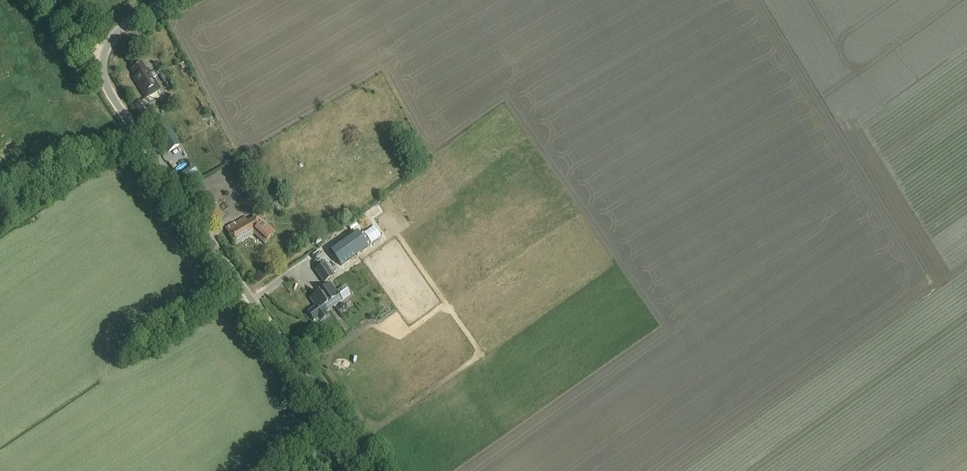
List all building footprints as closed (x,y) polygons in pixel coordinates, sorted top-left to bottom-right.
[(133,78),(143,95),(146,99),(160,90),(148,69),(146,71),(141,63),(130,70),(135,77),(133,78)] [(141,100),(134,105),(142,118),(149,113),(141,100)] [(149,128),(165,154),(175,149),(179,146),(162,120),(149,128)] [(270,209),(281,201),(274,192),(263,200),(270,209)] [(224,217),(215,203),(204,210),(214,224),(224,217)] [(235,245),(253,234),(264,244),(274,232),(266,224),(264,226),(255,217),(247,222),(243,216),(224,228),(235,245)] [(367,248),(356,232),(329,250),(341,266),(367,248)] [(327,287),(310,299),(316,307),(307,314),(313,322),(318,319),(324,320),(326,313),(351,295),(344,285),(337,291),(328,279),(333,276),(324,263),(315,270),(324,283),(327,287)]
